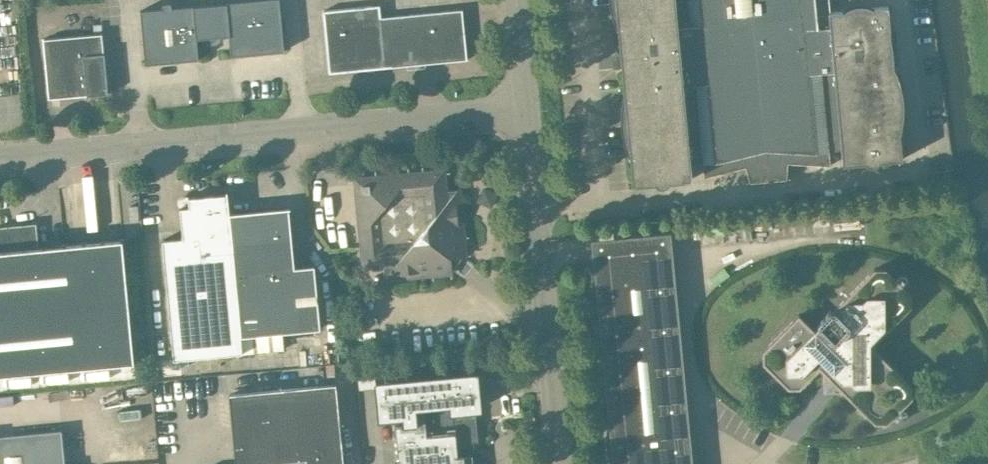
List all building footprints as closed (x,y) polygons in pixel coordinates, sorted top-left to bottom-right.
[(279,0),(247,0),(193,5),(140,10),(145,64),(198,59),(196,38),(228,35),(230,56),(284,51),(279,0)] [(853,9),(831,11),(830,0),(620,0),(623,30),(618,31),(624,91),(628,91),(634,159),(630,160),(632,184),(656,182),(658,184),(662,185),(667,184),(669,181),(692,179),(691,164),(703,163),(704,177),(746,167),(749,182),(787,178),(788,163),(831,165),(830,151),(842,150),(843,165),(866,163),(869,166),(877,165),(881,161),(903,159),(901,135),(896,135),(889,66),(894,66),(888,6),(864,8),(865,14),(853,16),(853,9)] [(466,59),(462,10),(380,17),(379,5),(373,6),(372,6),(323,10),(328,73),(385,67),(466,59)] [(108,94),(102,33),(43,39),(49,100),(108,94)] [(21,55),(0,56),(0,78),(21,78),(21,55)] [(450,170),(361,174),(366,279),(458,275),(457,258),(470,257),(468,212),(463,213),(462,189),(451,190),(450,170)] [(243,353),(241,336),(229,213),(227,191),(226,191),(226,193),(188,197),(189,201),(183,207),(179,208),(182,238),(162,240),(174,360),(243,353)] [(320,328),(314,265),(294,267),(289,209),(290,208),(290,207),(229,213),(241,336),(320,328)] [(134,363),(122,241),(122,239),(65,245),(64,245),(39,247),(37,223),(0,226),(0,375),(134,363)] [(657,260),(658,261),(624,264),(610,266),(610,264),(605,265),(602,267),(599,271),(598,275),(598,279),(600,303),(615,463),(691,463),(675,296),(673,276),(673,272),(671,268),(669,264),(666,261),(662,260),(657,260)] [(763,363),(789,388),(799,387),(819,368),(823,372),(824,383),(834,382),(875,423),(887,423),(912,398),(912,387),(871,346),(911,306),(911,295),(885,269),(874,270),(835,310),(830,310),(818,323),(818,326),(814,330),(799,315),(763,351),(763,363)] [(471,455),(467,455),(466,442),(477,441),(474,409),(478,408),(475,374),(377,383),(380,418),(401,416),(402,425),(395,426),(399,463),(472,463),(471,455)] [(229,394),(236,463),(344,463),(336,384),(229,394)] [(0,436),(0,463),(65,463),(62,430),(0,436)]
